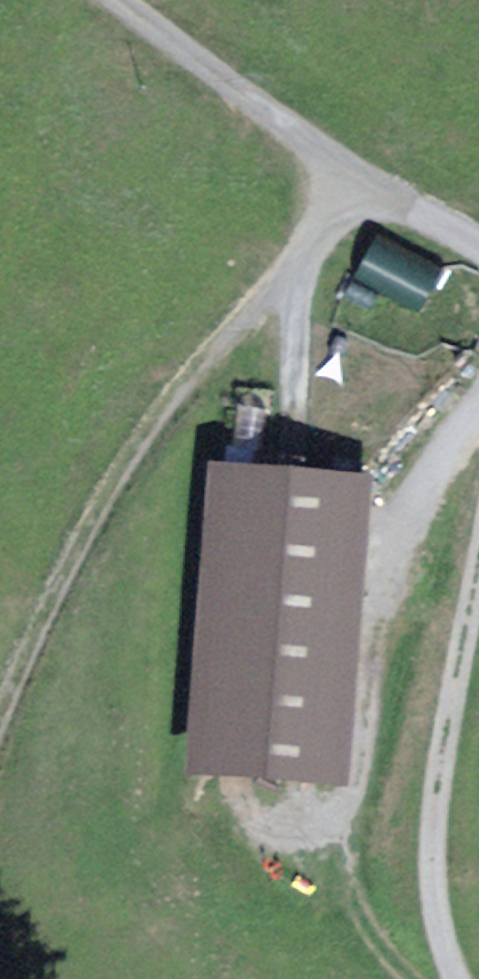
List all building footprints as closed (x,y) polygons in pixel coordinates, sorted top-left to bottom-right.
[(424,300),(438,277),(382,242),(368,264),(424,300)] [(351,775),(372,486),(218,475),(197,763),(351,775)]
